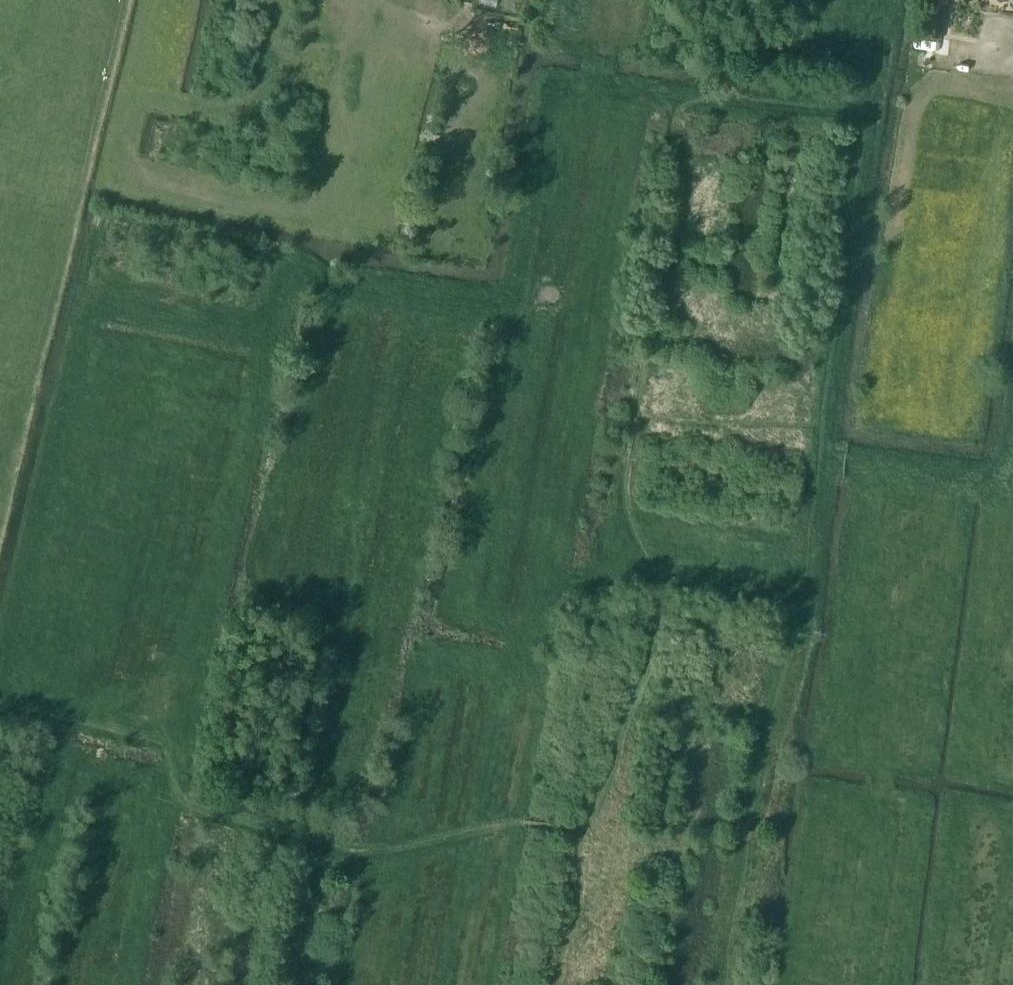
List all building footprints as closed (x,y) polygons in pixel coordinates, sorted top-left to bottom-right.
[(938,37),(944,0),(926,0),(921,35),(938,37)]
